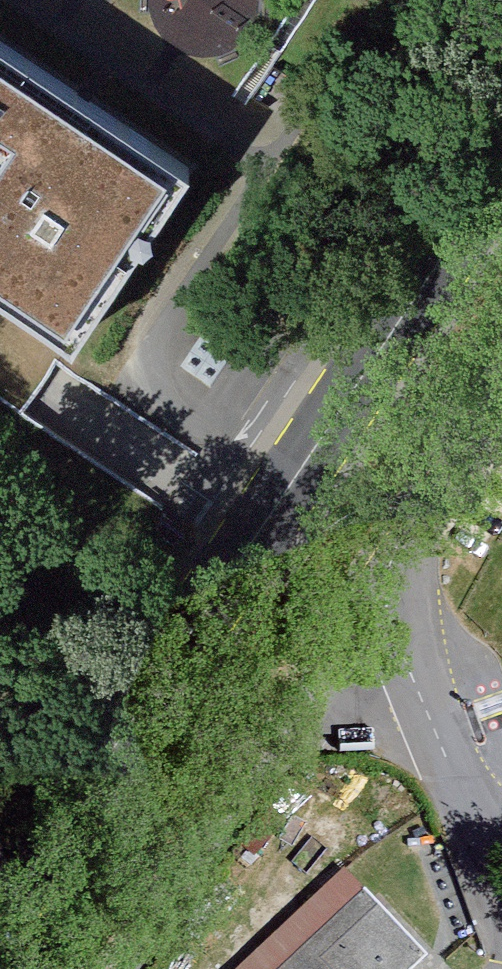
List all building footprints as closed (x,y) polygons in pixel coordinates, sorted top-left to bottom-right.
[(87,372),(184,234),(0,114),(0,315),(87,372)] [(238,968),(405,968),(424,950),(341,867),(238,968)]
